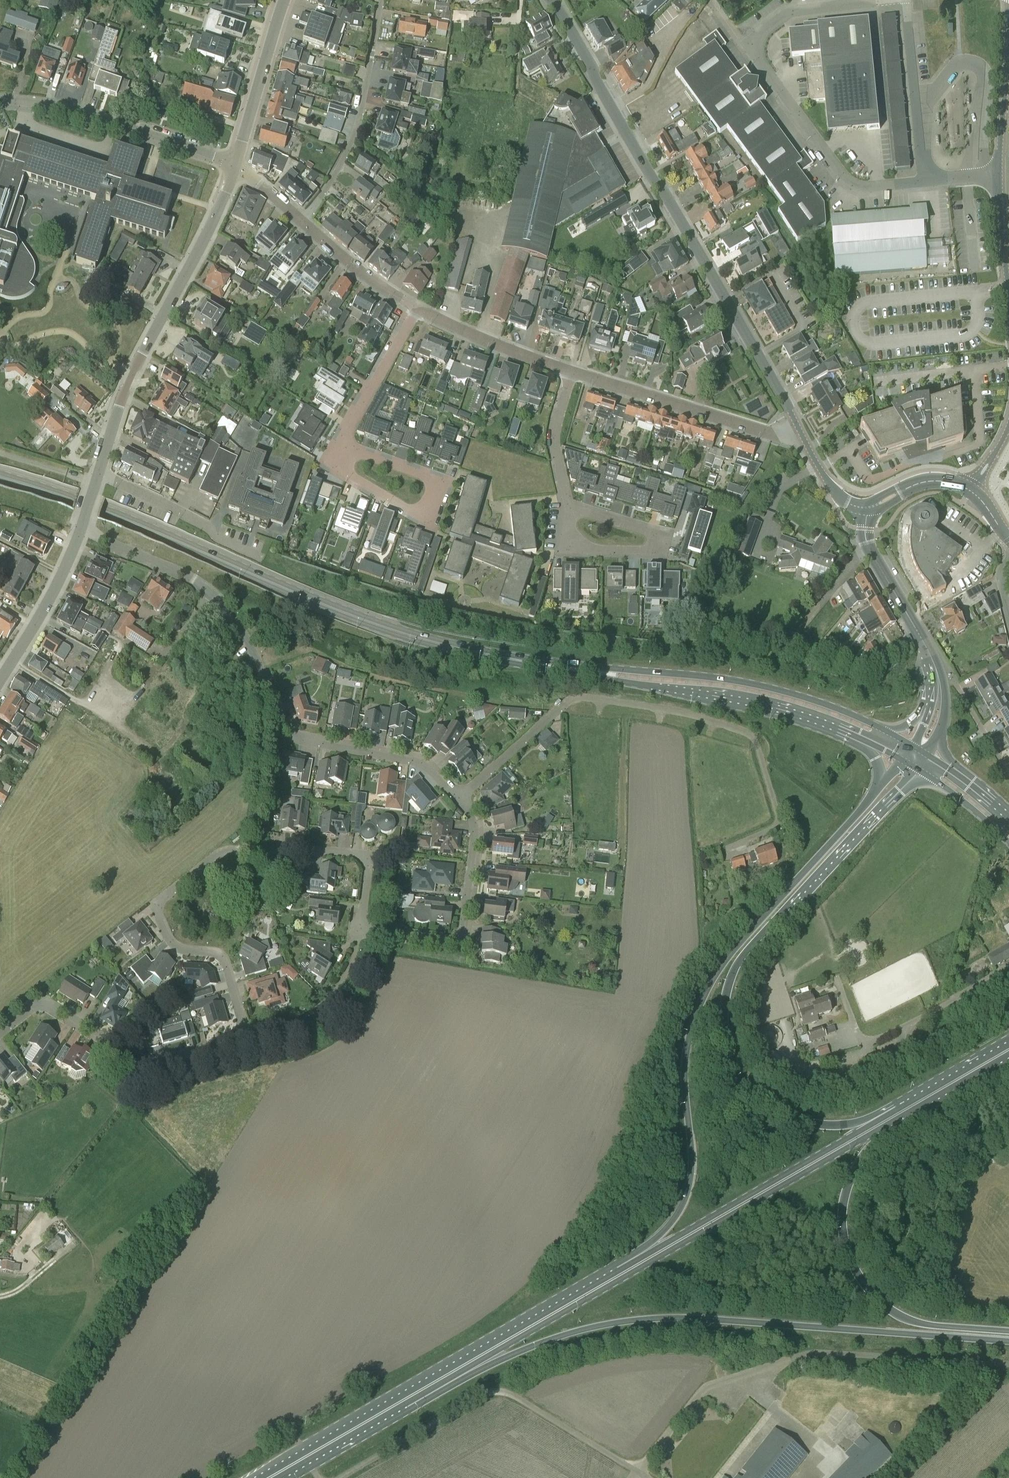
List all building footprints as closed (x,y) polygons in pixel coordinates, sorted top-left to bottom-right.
[(38,8),(55,15),(60,2),(54,0),(42,0),(38,8)] [(236,1),(233,1),(229,14),(239,17),(241,9),(248,9),(255,9),(255,0),(236,0),(236,1)] [(351,19),(352,14),(352,13),(338,8),(337,11),(330,9),(333,1),(331,0),(304,0),(336,12),(335,15),(351,21),(351,19)] [(634,11),(645,23),(668,3),(665,0),(645,0),(634,11)] [(693,1),(692,0),(676,0),(671,5),(679,14),(693,1)] [(449,22),(451,5),(435,3),(434,11),(442,12),(441,21),(449,22)] [(311,17),(302,13),(299,23),(308,26),(303,42),(337,53),(339,48),(337,48),(342,35),(340,35),(345,23),(350,25),(351,21),(335,15),(334,19),(323,15),(322,20),(311,17)] [(534,39),(552,29),(543,14),(526,24),(534,39)] [(214,16),(208,34),(218,37),(220,33),(242,40),(246,28),(236,25),(237,20),(222,15),(221,19),(214,16)] [(489,32),(489,16),(473,15),(472,23),(469,23),(469,40),(485,41),(485,32),(489,32)] [(447,33),(448,22),(429,19),(428,26),(437,28),(436,31),(447,33)] [(880,129),(870,20),(819,25),(819,29),(790,32),(793,57),(806,56),(809,92),(810,102),(826,101),(829,129),(867,125),(868,131),(880,129)] [(401,34),(400,38),(413,40),(413,39),(422,41),(424,31),(425,31),(426,25),(401,21),(398,34),(401,34)] [(614,64),(624,52),(623,50),(625,48),(616,34),(611,37),(603,22),(596,26),(594,21),(585,26),(588,30),(587,31),(598,50),(603,47),(611,60),(611,59),(614,64)] [(694,38),(700,27),(694,23),(687,34),(694,38)] [(102,42),(105,29),(95,27),(92,40),(102,42)] [(19,58),(8,54),(10,51),(7,50),(12,34),(0,30),(0,64),(12,69),(13,67),(16,68),(19,58)] [(105,71),(108,63),(104,61),(105,57),(110,58),(118,34),(106,30),(102,42),(88,82),(96,85),(99,75),(102,76),(103,71),(105,71)] [(727,128),(770,186),(780,201),(784,206),(778,211),(797,242),(825,226),(824,205),(821,201),(820,201),(801,174),(813,164),(804,152),(797,156),(759,104),(765,100),(745,71),(738,76),(719,49),(725,45),(716,32),(711,36),(703,41),(708,48),(675,72),(698,104),(702,109),(718,131),(720,133),(727,128)] [(194,35),(189,51),(197,54),(197,55),(224,63),(229,47),(203,38),(194,35)] [(624,52),(614,64),(615,65),(609,68),(617,82),(625,96),(640,87),(638,83),(639,83),(643,84),(647,76),(648,76),(655,62),(641,37),(630,45),(631,47),(625,53),(624,52)] [(162,47),(184,52),(185,43),(164,39),(162,47)] [(69,56),(74,43),(66,40),(62,53),(69,56)] [(525,53),(534,48),(530,40),(520,45),(525,53)] [(409,64),(413,64),(413,60),(416,61),(417,57),(421,57),(420,58),(434,60),(435,52),(412,48),(411,53),(395,50),(394,61),(409,64)] [(283,59),(307,66),(310,56),(286,49),(283,59)] [(549,84),(563,77),(555,62),(556,62),(550,51),(544,54),(547,60),(541,63),(548,76),(545,77),(549,84)] [(49,81),(58,54),(50,52),(46,63),(42,61),(36,77),(49,81)] [(307,67),(307,66),(283,59),(279,72),(293,76),(295,70),(323,78),(325,72),(307,67)] [(79,87),(86,67),(81,65),(82,63),(73,60),(71,68),(70,67),(65,83),(79,87)] [(408,67),(409,64),(394,61),(392,71),(413,75),(415,69),(408,67)] [(99,75),(96,85),(94,89),(116,97),(117,95),(127,98),(130,90),(128,89),(130,83),(127,82),(125,81),(124,80),(121,78),(120,77),(119,75),(118,74),(118,73),(118,72),(114,71),(116,65),(108,63),(105,71),(103,71),(102,76),(99,75)] [(343,76),(353,78),(353,77),(356,68),(346,65),(343,76)] [(534,83),(537,76),(532,74),(528,66),(521,66),(520,76),(534,83)] [(153,83),(156,74),(146,71),(143,80),(153,83)] [(236,97),(241,80),(220,74),(217,85),(214,84),(212,90),(236,97)] [(276,85),(290,89),(292,82),(299,85),(298,88),(307,90),(309,82),(293,78),(279,74),(276,85)] [(423,83),(425,83),(426,77),(416,75),(415,81),(423,83)] [(211,90),(214,82),(202,78),(199,87),(211,90)] [(539,92),(541,87),(525,79),(522,84),(539,92)] [(387,92),(403,95),(404,91),(410,92),(411,86),(405,85),(390,81),(387,92)] [(446,103),(447,95),(442,95),(443,87),(423,83),(420,98),(429,101),(429,102),(442,105),(442,102),(446,103)] [(230,118),(234,102),(214,96),(212,91),(186,84),(181,99),(196,103),(194,111),(209,115),(210,112),(230,118)] [(289,93),(290,89),(276,85),(273,96),(287,100),(303,105),(305,97),(289,93)] [(351,101),(353,94),(341,91),(339,98),(343,99),(342,105),(349,107),(350,101),(351,101)] [(402,99),(403,95),(387,92),(385,103),(406,107),(408,100),(402,99)] [(285,104),(287,100),(273,96),(270,107),(298,115),(300,109),(285,104)] [(577,105),(561,97),(553,110),(542,129),(530,126),(501,249),(547,259),(554,229),(574,217),(574,218),(609,197),(625,187),(613,165),(609,160),(610,159),(605,151),(604,150),(598,141),(595,135),(598,134),(597,133),(598,133),(581,104),(580,104),(580,103),(577,105)] [(147,107),(136,103),(134,108),(145,112),(147,107)] [(331,104),(328,115),(345,120),(349,110),(340,107),(331,104)] [(413,115),(425,118),(427,111),(410,106),(408,113),(413,115)] [(296,123),(298,115),(270,107),(266,118),(280,122),(281,118),(296,123)] [(379,123),(394,127),(406,131),(408,125),(402,123),(403,119),(397,117),(382,113),(379,123)] [(428,119),(425,118),(413,115),(410,123),(425,128),(428,119)] [(340,134),(344,124),(332,119),(329,129),(340,134)] [(284,143),(289,127),(273,123),(271,130),(263,128),(259,142),(272,145),(274,140),(284,143)] [(393,130),(394,127),(379,123),(376,132),(382,134),(377,149),(389,153),(398,148),(401,140),(396,131),(393,130)] [(708,137),(715,133),(712,130),(713,130),(708,123),(701,127),(708,137)] [(337,140),(338,134),(328,131),(326,137),(337,140)] [(680,143),(673,132),(667,136),(666,135),(657,140),(669,160),(684,152),(679,144),(680,143)] [(607,148),(623,143),(621,136),(605,141),(607,148)] [(1,293),(0,297),(3,298),(10,300),(17,300),(24,298),(30,294),(35,289),(37,287),(35,289),(30,286),(31,284),(32,282),(35,277),(35,272),(35,266),(33,261),(30,257),(22,244),(19,239),(17,234),(17,228),(18,223),(25,205),(25,203),(25,202),(24,200),(22,198),(22,199),(18,198),(23,183),(26,175),(26,176),(92,197),(91,199),(96,201),(95,206),(76,263),(81,265),(95,269),(111,221),(160,236),(163,238),(165,238),(169,224),(163,222),(164,217),(165,217),(172,198),(134,186),(137,176),(143,156),(141,156),(115,147),(114,147),(107,171),(54,154),(51,153),(19,143),(20,141),(18,140),(10,138),(8,137),(8,139),(4,152),(0,151),(0,293),(1,293)] [(721,151),(728,148),(723,141),(717,144),(721,151)] [(708,159),(700,147),(686,155),(693,168),(708,159)] [(699,183),(712,175),(717,172),(714,166),(721,162),(721,161),(732,154),(728,148),(721,151),(708,159),(693,168),(695,172),(693,174),(699,183)] [(282,175),(288,159),(273,150),(270,158),(256,153),(251,167),(268,173),(271,165),(277,168),(275,172),(281,175),(282,175)] [(375,175),(380,167),(363,156),(355,168),(368,176),(370,173),(375,175)] [(168,159),(165,169),(178,172),(181,162),(168,159)] [(303,183),(297,178),(300,175),(296,171),(300,166),(288,159),(282,175),(281,175),(279,178),(284,182),(280,187),(285,192),(285,194),(289,198),(303,183)] [(187,176),(194,177),(197,165),(190,163),(187,176)] [(739,178),(746,173),(748,173),(745,169),(736,174),(739,178)] [(303,183),(289,198),(294,202),(297,202),(302,206),(309,198),(310,199),(318,190),(312,184),(319,176),(312,171),(303,183)] [(718,190),(714,184),(717,183),(712,175),(699,183),(704,192),(706,191),(709,195),(718,190)] [(393,194),(390,192),(391,190),(388,187),(389,186),(378,176),(373,182),(388,194),(399,201),(402,197),(395,191),(393,194)] [(751,179),(742,183),(747,191),(756,186),(752,178),(751,179)] [(382,191),(369,181),(365,186),(360,182),(352,192),(365,202),(369,197),(375,201),(382,191)] [(718,190),(709,195),(716,208),(733,199),(726,185),(718,190)] [(253,227),(265,200),(244,190),(232,217),(253,227)] [(65,204),(58,207),(60,214),(67,211),(65,204)] [(726,214),(734,210),(731,205),(724,208),(726,214)] [(188,219),(190,213),(179,209),(177,215),(188,219)] [(778,232),(765,209),(756,215),(769,237),(778,232)] [(640,214),(638,210),(622,220),(626,226),(631,223),(637,235),(638,234),(641,237),(646,234),(645,230),(654,225),(655,222),(653,218),(650,218),(646,211),(640,214)] [(711,233),(720,228),(717,223),(723,220),(718,211),(703,220),(711,233)] [(835,277),(926,270),(921,211),(831,217),(835,277)] [(345,224),(344,225),(332,214),(322,227),(334,237),(333,238),(347,250),(365,229),(357,222),(351,229),(345,224)] [(286,233),(275,224),(267,233),(262,228),(255,241),(261,246),(265,241),(274,248),(286,233)] [(384,244),(394,230),(388,226),(377,240),(384,244)] [(741,254),(761,243),(754,231),(745,237),(741,231),(721,242),(729,254),(738,249),(741,254)] [(133,246),(136,239),(123,232),(119,238),(133,246)] [(364,241),(360,237),(349,251),(364,263),(375,249),(374,248),(375,246),(373,244),(373,243),(373,241),(369,238),(367,238),(364,241)] [(446,277),(461,280),(472,242),(465,240),(465,241),(462,240),(462,241),(459,240),(459,241),(456,241),(446,277)] [(675,272),(688,264),(674,241),(653,253),(659,264),(658,265),(663,275),(674,271),(675,272)] [(298,246),(294,242),(286,252),(282,248),(274,257),(290,271),(306,251),(298,244),(298,246)] [(761,243),(741,254),(744,260),(735,265),(742,277),(762,266),(758,259),(767,254),(761,243)] [(220,259),(235,269),(245,273),(236,267),(239,262),(245,265),(249,259),(228,246),(220,259)] [(378,274),(388,261),(383,257),(386,252),(382,248),(378,254),(377,253),(368,266),(378,274)] [(429,265),(437,255),(429,249),(421,259),(429,265)] [(641,252),(626,263),(634,273),(648,262),(641,252)] [(135,276),(147,282),(151,275),(153,277),(161,263),(148,256),(144,263),(143,262),(135,276)] [(388,261),(378,274),(388,281),(400,264),(397,261),(399,259),(396,257),(394,259),(391,257),(388,261)] [(505,323),(513,301),(526,264),(506,258),(493,295),(497,296),(489,318),(505,323)] [(266,273),(270,265),(260,259),(255,267),(266,273)] [(319,267),(315,263),(309,270),(307,269),(298,281),(313,293),(329,272),(321,266),(319,267)] [(432,276),(419,267),(414,275),(411,273),(403,286),(419,296),(432,276)] [(214,270),(205,285),(214,290),(211,294),(221,300),(224,295),(221,293),(229,279),(214,270)] [(474,297),(484,300),(490,276),(475,273),(473,283),(472,289),(475,290),(474,297)] [(140,295),(147,282),(135,276),(128,289),(140,295)] [(458,292),(461,280),(446,277),(443,288),(458,292)] [(697,296),(686,277),(678,282),(677,280),(668,285),(667,286),(662,277),(648,285),(653,295),(658,292),(663,299),(670,295),(672,301),(676,300),(677,301),(686,296),(689,300),(697,296)] [(91,296),(99,286),(89,279),(82,289),(91,296)] [(241,285),(239,289),(250,295),(254,288),(243,281),(241,285)] [(351,289),(340,281),(336,287),(334,286),(333,286),(332,286),(331,287),(330,288),(329,288),(329,289),(329,291),(329,292),(330,293),(330,294),(334,297),(327,307),(332,310),(329,315),(330,317),(334,320),(337,319),(338,320),(342,314),(341,312),(338,311),(349,294),(348,294),(351,289)] [(789,318),(785,311),(772,288),(768,281),(754,289),(743,295),(756,318),(764,313),(777,337),(794,327),(789,318)] [(281,310),(297,289),(289,282),(273,304),(281,310)] [(481,315),(484,300),(474,297),(475,290),(472,289),(473,283),(471,289),(466,288),(461,310),(481,315)] [(549,333),(558,308),(556,307),(557,306),(551,304),(555,291),(544,287),(539,308),(546,310),(545,316),(544,315),(539,330),(540,330),(539,333),(547,336),(548,333),(549,333)] [(272,291),(269,296),(275,300),(278,295),(272,291)] [(536,307),(539,293),(530,291),(527,304),(536,307)] [(367,327),(379,306),(376,304),(360,294),(352,309),(363,315),(359,322),(367,327)] [(315,313),(318,308),(317,307),(321,302),(315,298),(296,324),(296,325),(294,328),(297,330),(299,327),(303,330),(310,320),(308,319),(313,311),(315,313)] [(526,330),(530,320),(533,311),(517,306),(519,299),(515,298),(509,313),(512,314),(508,324),(526,330)] [(631,299),(630,306),(627,319),(628,318),(636,316),(640,315),(634,300),(631,299)] [(589,315),(592,303),(582,300),(578,311),(589,315)] [(599,324),(604,306),(597,304),(592,322),(599,324)] [(219,338),(230,320),(206,305),(195,324),(219,338)] [(375,323),(382,328),(391,313),(379,306),(370,323),(374,325),(375,323)] [(693,312),(690,306),(670,318),(679,334),(687,329),(690,334),(712,322),(703,307),(693,312)] [(558,336),(563,322),(559,320),(562,309),(558,308),(549,333),(558,336)] [(337,334),(350,314),(344,310),(332,331),(337,334)] [(568,340),(576,314),(571,312),(568,323),(563,322),(558,336),(568,340)] [(606,329),(600,351),(606,353),(606,351),(618,355),(619,349),(612,346),(614,339),(612,339),(618,319),(616,313),(611,312),(606,329)] [(576,314),(568,340),(578,343),(583,328),(580,327),(584,316),(576,314)] [(626,326),(632,328),(636,316),(628,318),(626,326)] [(371,349),(382,328),(375,323),(374,325),(370,323),(362,337),(366,339),(363,344),(371,349)] [(606,329),(596,326),(590,347),(594,348),(594,350),(600,351),(606,329)] [(258,346),(265,334),(255,327),(247,339),(258,346)] [(646,344),(648,339),(636,335),(637,334),(630,332),(626,343),(634,346),(630,358),(636,360),(635,363),(640,364),(646,344)] [(800,337),(782,347),(784,349),(783,353),(786,353),(789,359),(797,355),(799,356),(802,361),(811,356),(819,352),(812,341),(804,345),(800,337)] [(429,360),(436,343),(425,338),(423,343),(418,341),(413,353),(429,360)] [(721,346),(717,339),(708,344),(705,340),(697,345),(699,349),(697,350),(693,349),(689,352),(688,355),(678,361),(684,372),(705,360),(707,363),(700,368),(704,375),(712,370),(710,366),(727,356),(730,354),(726,347),(722,349),(721,347),(721,346)] [(179,351),(174,359),(190,369),(189,371),(197,376),(204,365),(208,367),(213,359),(213,358),(200,351),(186,343),(184,341),(180,348),(181,349),(179,351)] [(646,344),(640,364),(644,366),(645,363),(651,365),(655,353),(661,355),(665,343),(658,341),(656,347),(646,344)] [(436,343),(429,360),(446,367),(451,354),(446,352),(448,348),(436,343)] [(217,360),(230,367),(234,360),(221,353),(217,360)] [(472,370),(476,358),(465,354),(461,366),(454,364),(449,377),(455,379),(457,381),(468,380),(469,380),(473,370),(472,370)] [(407,372),(413,359),(405,355),(399,368),(407,372)] [(799,363),(794,366),(795,368),(794,372),(797,372),(801,378),(811,372),(815,379),(827,372),(828,373),(841,370),(834,357),(823,363),(821,360),(815,363),(811,356),(802,361),(799,363)] [(472,370),(473,370),(479,372),(475,386),(481,388),(486,373),(484,373),(488,361),(476,358),(472,370)] [(344,378),(349,370),(343,367),(338,375),(344,378)] [(182,395),(187,386),(181,383),(184,378),(168,369),(161,380),(177,389),(176,391),(182,395)] [(320,369),(315,377),(326,383),(319,394),(326,399),(322,405),(334,413),(346,393),(341,390),(345,384),(341,381),(320,369)] [(518,373),(503,369),(499,381),(493,379),(489,393),(499,396),(501,390),(511,394),(518,373)] [(25,370),(20,376),(23,379),(28,373),(25,370)] [(443,396),(447,383),(446,383),(450,372),(445,370),(435,392),(443,396)] [(37,371),(33,376),(38,380),(42,375),(37,371)] [(682,391),(686,378),(677,375),(673,388),(682,391)] [(818,406),(845,390),(847,389),(845,385),(842,386),(842,385),(833,390),(833,394),(832,394),(827,386),(832,382),(828,376),(811,386),(815,392),(811,394),(812,395),(810,396),(813,402),(815,400),(818,406)] [(551,388),(536,383),(532,395),(525,393),(521,407),(532,410),(534,404),(544,408),(551,388)] [(41,407),(50,397),(36,385),(28,395),(41,407)] [(62,402),(68,395),(56,385),(50,392),(62,402)] [(151,405),(150,406),(167,416),(175,404),(180,407),(185,410),(188,405),(178,399),(179,397),(162,386),(161,388),(159,391),(157,394),(155,398),(153,401),(151,405)] [(87,415),(95,406),(91,402),(93,399),(79,388),(74,395),(79,400),(75,405),(87,415)] [(479,412),(481,408),(486,393),(486,392),(478,389),(471,409),(479,412)] [(395,410),(396,410),(402,412),(403,410),(408,396),(394,390),(390,399),(398,402),(395,410)] [(845,390),(818,406),(822,411),(820,412),(823,418),(825,417),(825,418),(841,409),(835,399),(836,398),(839,400),(848,396),(845,390)] [(362,424),(357,433),(364,435),(364,434),(369,436),(369,437),(377,440),(385,442),(385,440),(391,423),(384,421),(376,418),(387,398),(378,393),(366,416),(363,425),(362,424)] [(599,408),(602,398),(588,393),(583,410),(592,413),(594,406),(599,408)] [(192,404),(194,399),(187,395),(185,399),(192,404)] [(895,416),(860,427),(864,434),(870,444),(879,458),(901,451),(907,449),(911,456),(926,451),(927,454),(941,449),(962,443),(962,438),(965,438),(963,422),(960,422),(960,408),(959,395),(929,405),(924,406),(924,404),(915,405),(905,408),(897,412),(894,414),(895,416)] [(858,415),(874,405),(872,397),(854,408),(858,415)] [(599,408),(596,418),(610,422),(613,412),(616,402),(602,398),(599,408)] [(459,411),(455,409),(447,405),(444,412),(452,415),(455,417),(456,417),(459,411)] [(295,434),(291,440),(300,446),(304,440),(314,447),(319,439),(317,438),(319,434),(321,435),(326,428),(321,425),(325,418),(305,406),(300,414),(303,415),(297,424),(299,426),(303,429),(304,428),(306,429),(301,438),(295,434)] [(639,420),(642,411),(628,406),(624,416),(623,422),(632,425),(634,419),(639,420)] [(54,416),(44,407),(32,421),(42,430),(44,428),(64,446),(76,433),(56,414),(54,416)] [(226,416),(237,421),(241,412),(231,407),(226,416)] [(402,412),(396,410),(391,423),(385,440),(391,442),(390,444),(398,447),(399,445),(409,449),(409,448),(410,448),(416,432),(403,428),(407,414),(402,412)] [(653,428),(658,413),(647,410),(647,412),(642,411),(639,420),(638,423),(653,428)] [(669,430),(672,420),(667,419),(668,416),(658,413),(653,428),(660,430),(658,437),(665,440),(669,430)] [(139,417),(132,433),(136,434),(134,438),(142,442),(144,438),(147,439),(152,441),(147,453),(174,466),(170,475),(188,484),(199,461),(211,467),(200,491),(218,500),(237,459),(219,450),(217,454),(158,426),(158,425),(154,424),(156,420),(144,414),(142,418),(139,417)] [(228,417),(222,423),(232,431),(237,425),(228,417)] [(409,448),(409,449),(416,451),(415,453),(428,457),(428,455),(434,457),(441,441),(427,436),(432,423),(421,419),(416,432),(410,448),(409,448)] [(683,437),(688,422),(678,419),(677,422),(672,420),(669,430),(676,432),(675,434),(683,437)] [(699,439),(702,429),(697,428),(698,426),(688,422),(683,437),(691,440),(692,437),(699,439)] [(219,447),(228,434),(218,428),(210,441),(219,447)] [(441,441),(434,457),(440,460),(440,462),(453,466),(453,464),(460,467),(468,443),(462,440),(459,448),(452,445),(457,432),(446,428),(441,441)] [(702,429),(699,439),(703,441),(701,447),(711,451),(716,434),(715,432),(712,431),(710,432),(702,429)] [(510,430),(508,436),(515,438),(517,432),(510,430)] [(739,452),(742,442),(734,440),(733,437),(730,437),(728,438),(721,458),(730,461),(734,451),(738,452),(739,452)] [(606,456),(611,441),(601,438),(596,452),(606,456)] [(739,452),(738,452),(736,459),(751,463),(756,447),(754,444),(752,443),(749,445),(742,442),(739,452)] [(152,465),(153,462),(147,458),(127,450),(121,462),(134,469),(135,469),(141,472),(146,462),(152,465)] [(604,477),(604,476),(598,474),(597,476),(579,471),(584,456),(564,450),(571,481),(577,483),(575,490),(585,493),(585,491),(599,495),(604,477)] [(712,466),(715,456),(708,454),(704,467),(710,469),(711,466),(712,466)] [(628,455),(626,462),(641,467),(643,460),(628,455)] [(242,480),(237,479),(227,508),(240,513),(239,518),(281,531),(291,502),(287,501),(296,472),(281,467),(277,482),(258,477),(263,462),(250,457),(242,480)] [(656,471),(660,460),(654,459),(651,470),(656,471)] [(720,471),(723,462),(715,460),(712,469),(720,471)] [(135,469),(134,469),(133,473),(152,482),(156,472),(159,474),(162,468),(153,462),(152,465),(146,462),(141,472),(135,469)] [(671,475),(674,467),(665,464),(663,473),(671,475)] [(685,468),(675,465),(672,475),(681,478),(685,468)] [(625,503),(630,486),(615,482),(619,470),(607,466),(604,476),(604,477),(599,495),(605,497),(604,499),(613,502),(614,500),(625,503)] [(175,492),(179,482),(168,477),(164,487),(175,492)] [(513,539),(508,537),(474,526),(486,485),(467,478),(462,493),(462,494),(458,508),(453,522),(454,522),(449,537),(457,539),(455,545),(453,544),(443,573),(463,580),(470,558),(483,562),(486,551),(497,555),(493,565),(509,571),(499,601),(518,607),(533,564),(527,562),(526,554),(536,553),(531,507),(510,510),(513,539)] [(656,495),(660,482),(648,479),(645,491),(630,486),(625,503),(636,507),(635,509),(645,512),(645,509),(651,511),(656,495)] [(333,489),(321,485),(322,483),(312,480),(312,482),(303,508),(312,511),(317,497),(329,501),(333,489)] [(729,483),(726,491),(742,496),(746,489),(729,483)] [(656,495),(651,511),(658,513),(662,514),(661,517),(671,520),(671,517),(678,519),(686,490),(675,487),(671,499),(656,495)] [(703,547),(711,518),(702,515),(706,500),(692,495),(687,514),(691,515),(688,528),(690,528),(684,545),(682,544),(678,559),(687,562),(693,544),(703,547)] [(358,533),(369,503),(359,500),(354,514),(340,509),(334,524),(358,533)] [(394,534),(397,523),(392,521),(394,517),(383,513),(381,518),(377,516),(373,527),(377,528),(370,549),(381,553),(388,532),(394,534)] [(909,539),(909,546),(910,552),(911,559),(913,565),(916,572),(919,577),(923,583),(927,587),(932,596),(945,589),(941,581),(951,567),(961,552),(932,531),(933,529),(933,528),(934,526),(934,524),(933,522),(933,520),(932,519),(931,518),(930,516),(928,515),(926,515),(925,514),(923,514),(921,514),(919,515),(918,515),(916,516),(915,518),(914,519),(913,520),(913,521),(912,523),(911,528),(909,533),(909,539)] [(749,519),(746,528),(758,532),(762,524),(749,519)] [(13,536),(3,531),(0,537),(0,538),(9,543),(13,536)] [(407,533),(405,533),(400,548),(404,550),(407,552),(407,551),(413,553),(406,575),(396,572),(394,579),(413,585),(426,546),(418,543),(420,535),(414,533),(407,531),(407,533)] [(49,544),(35,536),(32,542),(26,538),(23,545),(29,548),(28,550),(34,553),(35,552),(43,556),(49,544)] [(812,550),(794,544),(795,542),(782,537),(778,548),(791,552),(789,556),(790,556),(790,558),(778,559),(779,570),(797,568),(800,560),(830,571),(835,559),(826,555),(832,546),(820,538),(812,550)] [(423,593),(441,540),(435,538),(417,591),(423,593)] [(739,545),(736,554),(749,558),(752,550),(739,545)] [(14,577),(26,584),(34,569),(22,563),(25,557),(13,551),(7,561),(11,563),(8,570),(15,574),(14,577)] [(112,565),(97,558),(93,566),(91,565),(86,576),(102,583),(105,577),(113,581),(116,573),(110,570),(112,565)] [(660,575),(661,568),(647,567),(646,575),(644,575),(644,573),(643,587),(644,587),(646,587),(646,601),(652,601),(652,598),(676,598),(676,588),(679,588),(680,574),(671,573),(671,574),(671,575),(660,575)] [(576,571),(576,568),(563,568),(563,571),(553,571),(553,591),(563,592),(563,600),(576,600),(576,592),(597,592),(597,583),(596,583),(596,572),(576,571)] [(635,589),(636,573),(623,572),(623,571),(606,570),(606,592),(622,592),(622,589),(635,589)] [(844,603),(874,586),(867,573),(855,580),(841,588),(844,591),(839,594),(844,603)] [(26,584),(14,577),(8,587),(1,583),(0,584),(0,591),(5,594),(4,596),(16,602),(26,584)] [(534,617),(546,579),(541,577),(529,615),(534,617)] [(102,599),(106,592),(101,590),(102,588),(81,579),(74,593),(86,599),(88,595),(97,599),(98,597),(102,599)] [(159,611),(165,603),(173,592),(155,580),(141,600),(156,611),(157,611),(158,611),(159,611)] [(869,605),(881,598),(874,586),(844,603),(848,610),(866,600),(869,605)] [(969,600),(982,592),(978,586),(965,593),(969,600)] [(129,607),(133,597),(122,593),(118,602),(129,607)] [(988,596),(995,615),(1002,612),(995,593),(988,596)] [(863,625),(888,611),(881,598),(869,605),(871,608),(858,616),(863,625)] [(958,616),(954,610),(959,607),(955,601),(941,609),(943,614),(946,620),(940,624),(941,626),(940,629),(943,633),(946,633),(946,634),(953,630),(956,635),(965,630),(962,624),(967,621),(962,613),(958,616)] [(64,612),(86,624),(99,631),(103,624),(80,611),(81,609),(69,603),(64,612)] [(124,640),(136,622),(131,619),(138,609),(131,604),(112,632),(124,640)] [(888,611),(863,625),(868,634),(882,627),(884,630),(895,623),(888,611)] [(18,623),(0,612),(0,635),(7,640),(18,623)] [(82,630),(86,624),(64,612),(59,622),(71,628),(73,625),(82,630)] [(110,635),(119,618),(110,614),(101,630),(110,635)] [(99,651),(107,638),(99,633),(91,646),(99,651)] [(61,645),(49,637),(47,640),(46,640),(43,645),(44,645),(42,648),(64,662),(71,651),(70,648),(64,644),(61,645)] [(96,675),(118,642),(109,637),(88,670),(96,675)] [(873,663),(882,658),(878,652),(879,651),(874,643),(865,649),(873,663)] [(852,654),(841,645),(831,657),(847,661),(852,654)] [(986,665),(1000,657),(997,651),(982,659),(986,665)] [(334,671),(336,667),(317,658),(311,669),(326,676),(329,669),(334,671)] [(1001,667),(1008,664),(1007,658),(998,661),(1001,667)] [(61,687),(64,683),(53,676),(54,675),(44,669),(46,666),(35,659),(30,667),(61,687)] [(995,663),(986,668),(989,675),(990,674),(999,669),(995,663)] [(74,680),(79,683),(85,675),(75,668),(69,676),(74,680)] [(34,687),(33,686),(33,685),(19,676),(11,690),(25,699),(29,692),(45,702),(50,694),(55,697),(54,699),(62,704),(64,700),(61,698),(62,697),(37,682),(34,687)] [(982,697),(998,688),(991,676),(975,684),(982,697)] [(73,692),(79,683),(74,680),(68,688),(73,692)] [(123,684),(121,689),(128,693),(131,689),(123,684)] [(982,697),(993,716),(1000,712),(1006,723),(1008,722),(1008,706),(998,688),(982,697)] [(4,706),(16,714),(19,710),(24,713),(28,706),(11,695),(4,706)] [(317,724),(319,711),(309,709),(305,697),(292,702),(299,720),(317,724)] [(138,708),(144,701),(140,698),(134,706),(138,708)] [(35,717),(40,710),(33,705),(28,712),(35,717)] [(356,730),(360,706),(354,705),(353,710),(336,706),(333,727),(349,730),(349,729),(356,730)] [(485,720),(497,708),(482,705),(485,720)] [(16,714),(4,706),(0,713),(0,719),(14,728),(19,720),(14,717),(16,714)] [(388,725),(391,710),(380,708),(378,716),(366,714),(363,732),(378,735),(381,724),(388,725)] [(410,742),(414,720),(404,717),(405,710),(393,708),(389,728),(396,729),(395,739),(410,742)] [(525,720),(526,710),(509,709),(508,714),(508,719),(525,720)] [(25,739),(32,728),(23,723),(16,733),(23,738),(25,739)] [(434,730),(424,746),(438,754),(442,748),(449,753),(452,750),(455,746),(465,731),(452,723),(445,733),(436,727),(434,730)] [(12,735),(0,727),(0,742),(2,739),(7,743),(12,735)] [(541,743),(540,744),(546,752),(554,744),(548,737),(541,743)] [(38,747),(25,739),(23,738),(18,745),(34,754),(38,747)] [(471,750),(463,741),(450,753),(454,758),(449,763),(461,776),(481,758),(472,748),(471,750)] [(308,785),(311,771),(303,769),(305,758),(296,757),(297,755),(283,752),(280,769),(282,770),(283,771),(287,772),(288,771),(302,773),(300,784),(308,785)] [(347,764),(329,761),(328,764),(320,763),(316,784),(331,786),(332,781),(344,784),(347,764)] [(402,811),(404,794),(394,793),(397,775),(381,773),(378,796),(392,798),(390,810),(402,811)] [(488,808),(503,801),(501,797),(513,786),(502,774),(481,793),(488,808)] [(9,795),(8,794),(13,786),(4,780),(0,787),(0,790),(9,795)] [(404,794),(402,811),(402,815),(407,815),(408,803),(412,800),(422,812),(436,800),(424,787),(425,786),(420,781),(415,786),(411,782),(406,781),(404,794)] [(356,805),(358,790),(350,789),(348,804),(356,805)] [(4,803),(9,795),(0,790),(0,801),(4,803)] [(315,790),(315,793),(313,792),(312,799),(321,801),(323,792),(315,790)] [(281,831),(295,832),(308,804),(294,802),(293,808),(285,807),(284,808),(284,810),(283,811),(283,812),(281,831)] [(354,831),(354,833),(360,834),(360,833),(360,832),(360,831),(360,830),(360,829),(361,825),(362,814),(363,813),(364,812),(364,811),(365,810),(366,809),(366,808),(366,807),(365,807),(357,806),(356,812),(356,814),(355,823),(355,824),(354,831)] [(513,818),(511,810),(491,816),(495,828),(509,824),(511,831),(524,827),(521,815),(513,818)] [(321,836),(335,837),(350,818),(345,818),(345,814),(337,814),(337,817),(323,816),(323,817),(319,817),(318,829),(322,830),(321,836)] [(360,831),(360,832),(360,833),(360,834),(360,835),(362,838),(364,840),(365,841),(366,841),(370,841),(374,839),(376,836),(376,835),(377,834),(379,834),(381,832),(385,833),(388,833),(392,831),(394,828),(395,824),(394,821),(391,818),(387,816),(384,816),(380,818),(377,820),(376,823),(371,821),(370,824),(366,824),(363,826),(360,829),(360,830),(360,831)] [(550,824),(544,820),(540,826),(546,830),(550,824)] [(458,850),(460,834),(450,833),(451,824),(435,822),(432,847),(442,848),(441,854),(452,855),(453,850),(458,850)] [(580,833),(581,823),(574,822),(573,832),(580,833)] [(537,846),(538,838),(524,836),(523,845),(537,846)] [(518,860),(520,844),(493,841),(492,854),(507,856),(507,859),(518,860)] [(777,862),(771,847),(730,862),(734,875),(746,870),(744,862),(750,860),(751,864),(758,862),(760,868),(777,862)] [(451,884),(452,867),(430,864),(428,875),(416,873),(414,888),(432,890),(433,883),(451,884)] [(307,889),(306,893),(318,894),(319,887),(327,888),(334,889),(335,878),(340,879),(341,868),(336,868),(321,866),(320,876),(320,881),(310,880),(307,884),(307,888),(307,889)] [(524,884),(526,870),(519,870),(506,868),(506,875),(489,873),(487,889),(507,892),(512,892),(516,888),(518,885),(518,883),(524,884)] [(549,901),(549,892),(540,891),(540,900),(549,901)] [(294,897),(288,893),(274,912),(280,916),(294,897)] [(410,907),(411,906),(412,904),(412,903),(413,902),(413,901),(414,899),(414,898),(414,896),(394,894),(392,908),(394,908),(395,909),(396,910),(397,910),(399,910),(400,910),(401,910),(403,910),(404,910),(405,910),(406,909),(408,908),(409,908),(410,907)] [(337,925),(339,910),(332,909),(333,900),(310,896),(309,907),(319,909),(317,922),(325,923),(324,927),(325,929),(327,931),(330,931),(332,930),(333,928),(334,924),(337,925)] [(444,909),(445,900),(425,898),(424,905),(421,905),(418,906),(415,909),(413,912),(413,915),(413,918),(414,920),(415,919),(416,921),(419,923),(421,924),(424,924),(426,923),(428,922),(429,921),(430,921),(430,922),(450,924),(451,910),(444,909)] [(513,913),(515,902),(496,899),(496,905),(485,904),(484,917),(492,918),(492,921),(504,923),(505,912),(513,913)] [(732,911),(724,919),(729,924),(737,916),(732,911)] [(148,933),(140,922),(126,933),(123,929),(112,938),(117,944),(125,938),(137,953),(144,947),(145,948),(152,945),(151,942),(152,940),(147,934),(148,933)] [(499,939),(500,931),(483,929),(482,937),(481,936),(481,941),(484,941),(482,953),(485,953),(484,961),(499,963),(500,955),(506,956),(507,946),(503,946),(504,939),(499,939)] [(262,964),(261,959),(266,951),(249,940),(240,956),(243,958),(242,960),(243,963),(241,963),(243,970),(253,968),(255,974),(266,971),(264,963),(262,964)] [(305,961),(299,964),(308,975),(311,972),(324,980),(332,968),(327,966),(333,956),(318,947),(319,945),(320,942),(308,941),(307,947),(315,951),(312,957),(315,959),(311,965),(305,961)] [(1008,959),(1008,944),(987,957),(993,968),(1008,959)] [(170,970),(174,964),(161,955),(155,962),(151,965),(149,961),(140,968),(136,964),(131,968),(144,984),(154,976),(162,982),(165,977),(167,978),(169,978),(172,973),(171,971),(170,970)] [(211,973),(204,968),(206,967),(206,966),(185,965),(184,980),(200,981),(202,989),(191,992),(194,1000),(213,994),(211,986),(216,985),(212,972),(211,973)] [(293,981),(298,975),(288,967),(281,969),(283,976),(287,975),(293,981)] [(283,981),(278,983),(276,977),(248,985),(250,994),(256,992),(260,1005),(265,1003),(267,1009),(278,1005),(275,994),(286,990),(283,981)] [(91,991),(69,978),(60,993),(73,1000),(74,998),(83,1004),(89,995),(95,999),(105,983),(98,979),(91,991)] [(119,1010),(116,1008),(125,994),(115,987),(108,997),(113,1000),(103,1017),(104,1020),(116,1028),(121,1019),(123,1020),(127,1013),(120,1009),(119,1010)] [(811,1004),(813,1004),(810,993),(795,998),(802,1018),(815,1014),(811,1004)] [(220,1003),(218,996),(194,1003),(196,1011),(204,1009),(210,1028),(227,1023),(222,1003),(220,1003)] [(815,1014),(802,1018),(804,1026),(818,1022),(816,1017),(831,1012),(826,999),(813,1004),(811,1004),(815,1014)] [(162,1004),(162,1005),(162,1006),(163,1007),(163,1008),(164,1008),(164,1009),(165,1009),(166,1009),(167,1009),(168,1009),(169,1008),(170,1008),(170,1007),(171,1006),(171,1005),(171,1004),(171,1003),(170,1002),(169,1001),(168,1001),(168,1000),(167,1000),(166,1000),(165,1000),(164,1001),(163,1002),(162,1003),(162,1004)] [(158,1030),(191,1021),(189,1012),(179,1015),(180,1018),(157,1024),(158,1030)] [(163,1045),(188,1038),(184,1025),(159,1032),(163,1045)] [(42,1070),(49,1060),(43,1056),(56,1036),(41,1026),(30,1043),(33,1046),(25,1059),(42,1070)] [(823,1028),(806,1034),(808,1043),(826,1037),(823,1028)] [(82,1051),(74,1046),(65,1060),(58,1056),(55,1060),(76,1073),(87,1071),(96,1056),(84,1048),(82,1051)] [(791,1074),(768,1054),(765,1058),(787,1078),(791,1074)] [(4,1056),(0,1059),(0,1076),(5,1082),(11,1077),(16,1084),(28,1074),(22,1066),(15,1071),(4,1056)] [(865,1077),(876,1071),(874,1066),(862,1072),(865,1077)] [(820,1087),(822,1080),(798,1074),(797,1082),(820,1087)] [(836,1087),(844,1084),(841,1074),(833,1076),(836,1087)] [(51,1256),(64,1246),(56,1236),(43,1247),(51,1256)] [(807,1455),(774,1429),(735,1477),(789,1477),(807,1455)] [(867,1431),(845,1453),(837,1444),(819,1462),(828,1470),(821,1477),(870,1477),(892,1455),(867,1431)]
